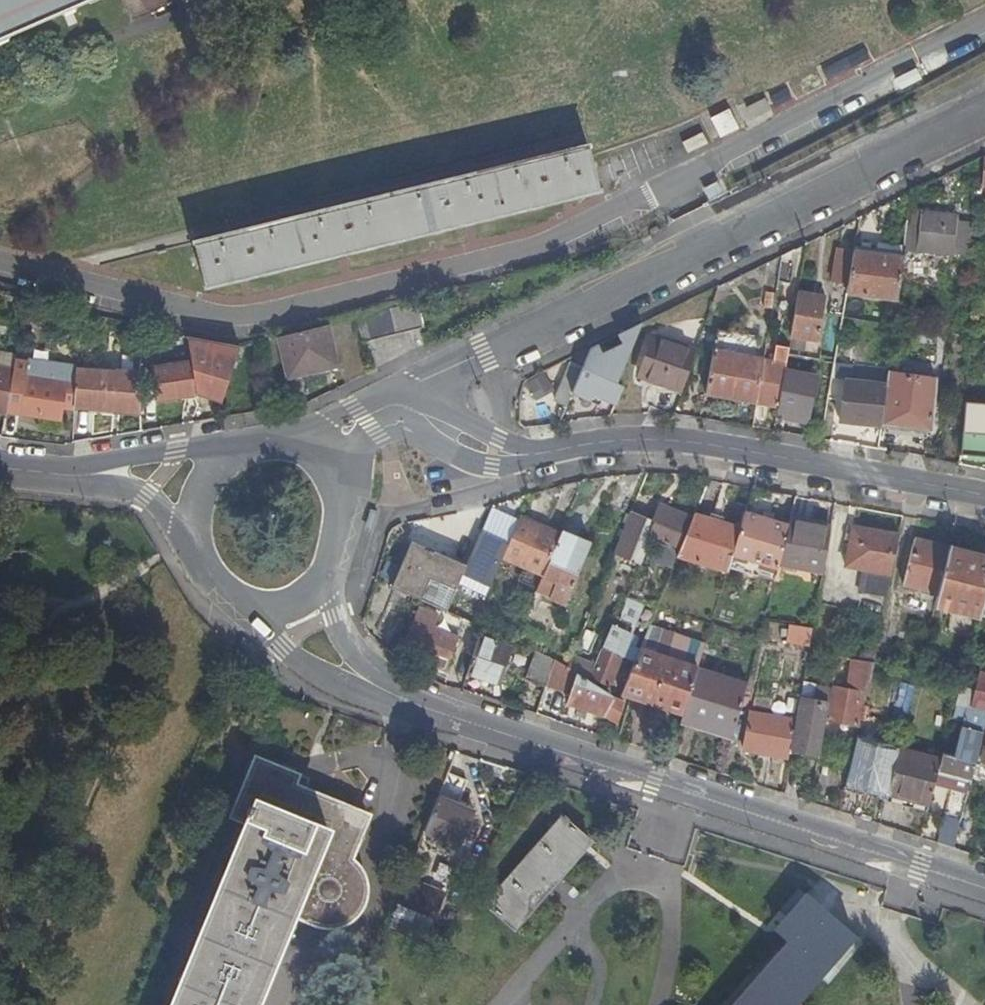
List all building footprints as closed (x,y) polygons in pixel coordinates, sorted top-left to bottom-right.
[(72,0),(0,0),(0,32),(72,0)] [(130,18),(170,0),(123,0),(130,18)] [(769,97),(742,107),(748,126),(776,116),(769,97)] [(732,130),(724,110),(705,117),(714,138),(732,130)] [(595,189),(584,144),(190,239),(201,286),(595,189)] [(915,249),(920,250),(924,214),(919,213),(915,249)] [(920,250),(947,254),(951,218),(924,214),(920,250)] [(902,257),(853,250),(846,293),(897,300),(900,276),(902,257)] [(906,302),(914,303),(917,278),(900,276),(897,300),(896,308),(895,314),(904,316),(906,302)] [(923,278),(917,278),(914,303),(919,304),(923,278)] [(826,297),(797,291),(789,335),(818,340),(826,297)] [(422,324),(415,300),(355,315),(361,339),(422,324)] [(336,363),(329,327),(280,339),(288,376),(336,363)] [(193,373),(222,393),(237,344),(209,345),(187,339),(189,354),(180,354),(182,361),(151,366),(156,402),(196,395),(195,383),(193,373)] [(638,375),(667,386),(680,349),(652,339),(638,375)] [(755,402),(777,406),(787,347),(775,345),(773,360),(763,358),(755,402)] [(583,366),(591,347),(578,354),(574,362),(583,366)] [(607,353),(591,347),(583,366),(582,368),(598,375),(607,353)] [(667,386),(681,391),(693,354),(680,349),(667,386)] [(704,393),(755,402),(763,358),(713,349),(704,393)] [(12,371),(5,410),(58,417),(61,398),(65,399),(67,383),(69,366),(14,359),(12,371)] [(555,401),(566,406),(582,368),(571,363),(555,401)] [(5,411),(5,410),(12,371),(0,369),(0,410),(5,411)] [(73,400),(73,406),(140,408),(138,371),(74,369),(74,383),(73,400)] [(195,383),(220,401),(222,393),(193,373),(195,383)] [(906,376),(887,373),(886,384),(881,424),(900,427),(906,376)] [(528,382),(537,397),(550,390),(542,375),(528,382)] [(900,427),(931,430),(936,379),(906,376),(900,427)] [(840,420),(880,425),(881,424),(886,384),(845,379),(840,420)] [(65,399),(73,400),(74,383),(67,383),(65,399)] [(956,404),(953,453),(984,454),(984,405),(956,404)] [(613,553),(640,565),(651,538),(665,505),(660,503),(653,519),(631,509),(613,553)] [(692,516),(665,505),(651,538),(679,549),(692,516)] [(788,524),(745,511),(740,527),(728,566),(773,580),(777,563),(788,524)] [(677,556),(726,571),(728,566),(740,527),(694,513),(692,516),(679,549),(677,556)] [(502,556),(543,573),(560,534),(519,516),(502,556)] [(807,523),(789,519),(788,524),(777,563),(796,567),(807,523)] [(830,527),(807,523),(796,567),(822,572),(830,527)] [(859,593),(886,598),(897,534),(851,526),(844,566),(864,570),(859,593)] [(536,590),(566,604),(591,544),(561,531),(560,534),(543,573),(536,590)] [(902,583),(937,592),(948,547),(913,538),(902,583)] [(390,586),(412,596),(414,593),(434,551),(411,540),(390,586)] [(979,618),(984,594),(984,556),(948,547),(937,592),(934,606),(979,618)] [(466,565),(434,551),(414,593),(412,596),(422,600),(446,611),(466,565)] [(439,614),(420,607),(406,642),(449,658),(457,636),(443,630),(441,637),(431,633),(434,626),(439,614)] [(609,629),(611,630),(626,638),(635,613),(623,608),(620,617),(615,616),(609,629)] [(807,653),(812,628),(789,624),(785,649),(807,653)] [(441,637),(443,630),(434,626),(431,633),(441,637)] [(611,630),(603,647),(621,656),(628,639),(626,638),(611,630)] [(682,662),(697,667),(705,640),(690,636),(682,662)] [(512,648),(484,638),(471,674),(500,683),(512,648)] [(621,656),(620,659),(629,664),(637,643),(628,639),(621,656)] [(863,644),(860,660),(871,662),(874,662),(877,646),(863,644)] [(603,647),(591,675),(609,686),(620,659),(621,656),(603,647)] [(682,662),(639,648),(621,693),(682,714),(697,667),(682,662)] [(524,682),(545,687),(554,659),(534,653),(524,682)] [(869,677),(871,662),(860,660),(837,657),(835,668),(849,670),(845,690),(832,687),(828,704),(826,718),(857,724),(866,676),(869,677)] [(746,682),(697,667),(682,714),(680,722),(731,737),(746,682)] [(984,709),(984,671),(981,670),(972,706),(984,709)] [(606,713),(617,723),(624,702),(576,672),(568,698),(606,713)] [(828,704),(799,698),(795,719),(791,742),(820,747),(826,718),(828,704)] [(969,706),(964,727),(962,727),(954,756),(942,753),(941,759),(938,770),(957,775),(945,817),(960,821),(977,758),(983,732),(984,724),(984,709),(969,706)] [(743,750),(749,751),(759,712),(750,711),(743,750)] [(795,719),(759,712),(749,751),(788,758),(791,742),(795,719)] [(983,732),(977,758),(984,760),(984,724),(983,732)] [(846,783),(887,793),(898,748),(857,737),(846,783)] [(887,793),(929,804),(938,770),(941,759),(898,748),(887,793)] [(292,770),(259,756),(237,807),(255,815),(174,1004),(250,1004),(290,908),(296,913),(305,917),(316,920),(326,919),(336,916),(345,911),(351,904),(356,897),(359,888),(361,880),(360,873),(358,865),(355,857),(350,851),(366,812),(289,779),(292,770)] [(468,781),(449,773),(426,832),(460,846),(474,811),(458,805),(468,781)] [(562,813),(539,837),(486,896),(515,923),(591,838),(562,813)] [(960,821),(945,817),(938,842),(954,847),(960,821)] [(807,887),(775,923),(787,934),(725,1004),(792,1004),(857,931),(807,887)]
